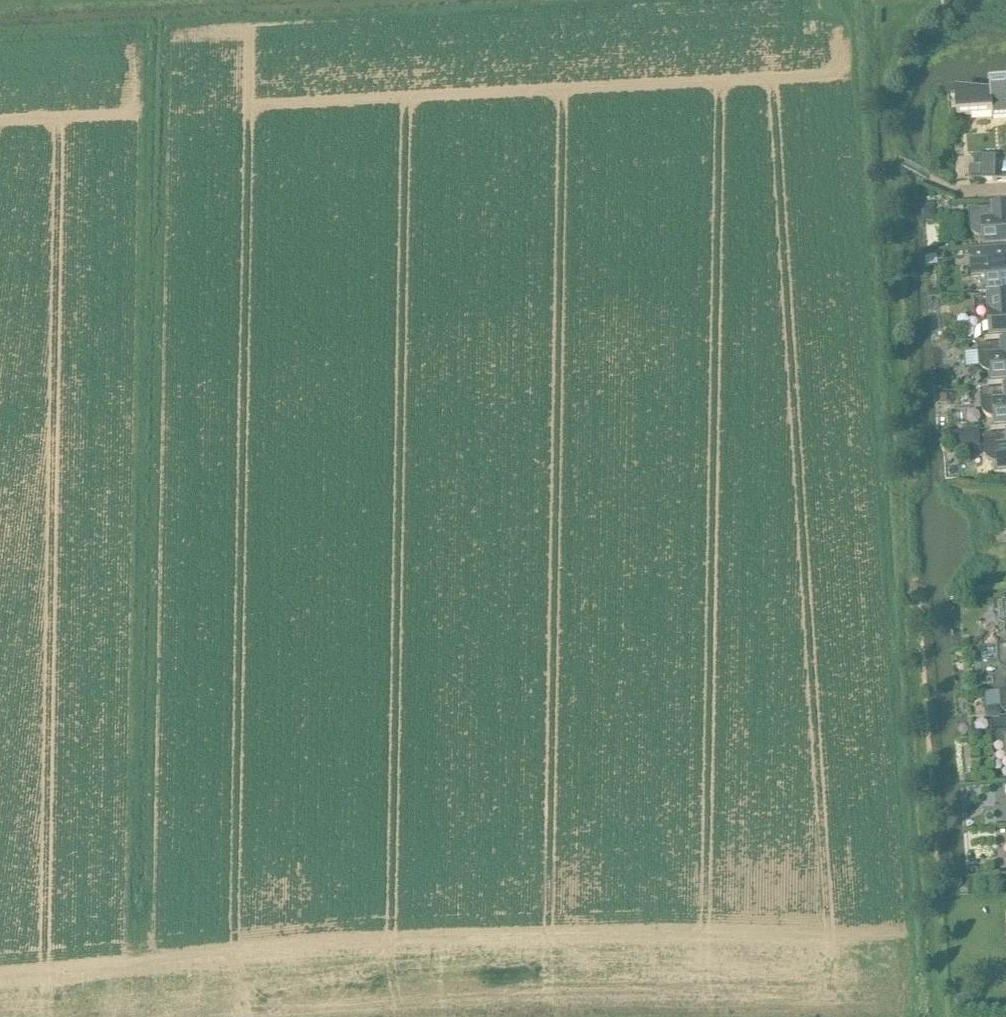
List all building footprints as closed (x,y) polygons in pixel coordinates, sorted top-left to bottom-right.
[(991,94),(956,92),(956,100),(957,117),(993,115),(993,119),(1005,118),(1005,93),(991,94)] [(996,182),(996,157),(982,157),(981,168),(970,167),(970,181),(996,182)] [(971,229),(973,234),(977,237),(981,238),(985,238),(986,250),(1005,248),(1005,209),(969,211),(970,221),(971,229)] [(974,274),(976,279),(979,282),(984,283),(988,283),(989,295),(1005,294),(1005,254),(972,256),(973,266),(974,274)] [(977,319),(978,324),(982,327),(987,328),(991,328),(991,340),(1005,339),(1005,299),(975,301),(976,311),(977,319)] [(980,365),(982,369),(985,373),(990,374),(994,373),(994,385),(1005,384),(1005,345),(978,347),(979,356),(979,357),(980,365)] [(936,404),(947,403),(946,389),(935,390),(936,404)] [(983,410),(984,414),(988,418),(993,419),(997,418),(997,430),(1005,429),(1005,390),(981,392),(982,401),(983,410)] [(953,434),(954,448),(980,447),(980,433),(953,434)] [(986,454),(987,459),(991,462),(996,463),(1000,463),(1000,475),(1005,474),(1005,435),(984,436),(985,446),(986,454)] [(996,617),(998,622),(1002,625),(1005,626),(1005,602),(995,602),(996,609),(996,617)]
